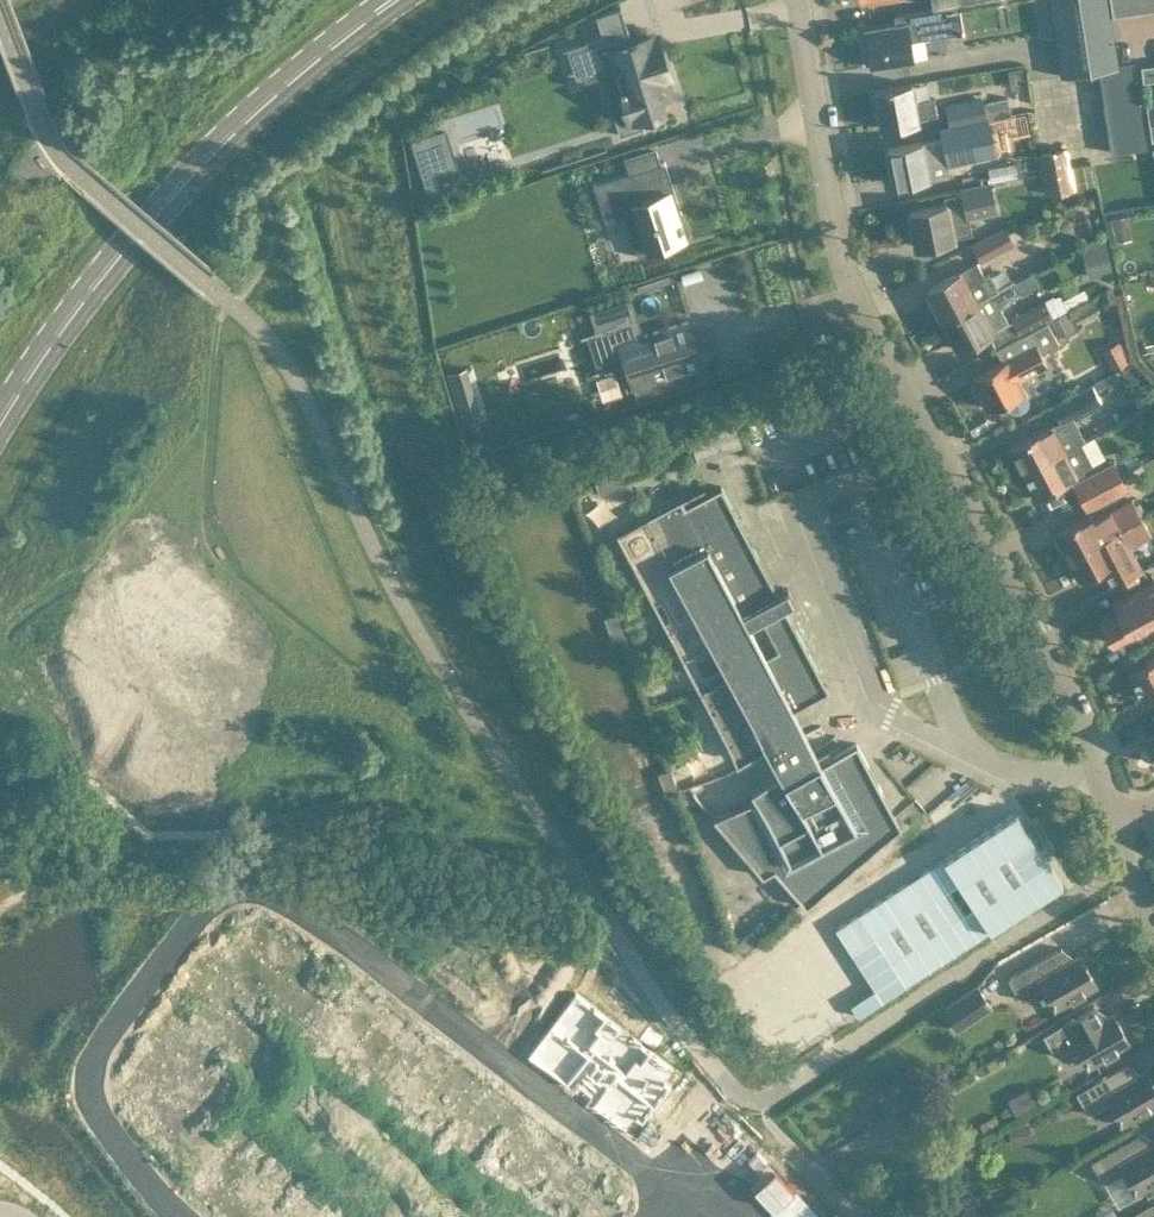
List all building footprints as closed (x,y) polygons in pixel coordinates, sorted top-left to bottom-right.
[(1040,36),(1056,34),(1062,75),(1118,67),(1109,0),(1035,0),(1040,36)] [(1126,0),(1111,0),(1113,15),(1128,13),(1126,0)] [(1141,0),(1126,0),(1128,13),(1142,11),(1141,0)] [(1142,11),(1153,9),(1153,0),(1141,0),(1142,11)] [(868,45),(864,46),(867,62),(871,62),(871,65),(914,59),(911,39),(964,31),(960,4),(895,14),(896,23),(866,28),(868,45)] [(627,29),(568,47),(579,80),(602,73),(621,132),(642,125),(639,115),(658,109),(655,100),(671,95),(664,76),(668,75),(656,37),(632,44),(627,29)] [(1143,80),(1153,79),(1153,62),(1141,64),(1143,80)] [(882,126),(918,120),(918,117),(938,113),(935,97),(915,101),(912,82),(893,85),(893,84),(888,85),(888,86),(875,89),(876,93),(871,93),(874,109),(879,108),(882,126)] [(970,100),(946,105),(951,125),(990,119),(989,116),(1011,112),(1008,95),(984,100),(983,97),(975,99),(970,100)] [(1006,117),(1006,148),(1025,148),(1024,128),(1041,128),(1041,116),(1006,117)] [(918,178),(930,175),(928,164),(947,161),(947,164),(997,154),(990,119),(951,125),(951,126),(941,128),(944,137),(923,142),(922,140),(887,147),(894,182),(918,178)] [(428,133),(412,139),(429,193),(445,188),(428,133)] [(1037,152),(1041,173),(1071,167),(1067,146),(1037,152)] [(629,172),(594,184),(606,220),(625,214),(639,256),(666,247),(665,244),(688,237),(684,227),(682,228),(679,219),(682,218),(671,187),(669,188),(660,163),(629,173),(629,172)] [(1045,193),(1096,184),(1092,163),(1071,167),(1041,173),(1045,193)] [(917,245),(940,240),(951,238),(951,237),(972,233),(968,216),(999,210),(993,181),(986,182),(962,187),(963,192),(945,195),(946,202),(909,210),(917,245)] [(1127,212),(1106,217),(1108,228),(1129,224),(1127,212)] [(983,259),(1014,241),(1006,226),(974,243),(983,259)] [(1024,238),(991,254),(1001,275),(1034,258),(1024,238)] [(1108,245),(1084,250),(1090,277),(1114,272),(1108,245)] [(927,288),(944,320),(1019,285),(1015,278),(996,287),(990,273),(986,275),(978,260),(947,276),(927,288)] [(1019,285),(944,320),(959,348),(980,337),(988,332),(996,348),(1014,338),(1048,320),(1068,309),(1063,299),(1060,294),(1009,320),(1002,306),(1006,299),(1022,291),(1019,285)] [(1085,288),(1063,299),(1068,309),(1090,298),(1085,288)] [(1064,312),(1052,319),(1060,334),(1073,327),(1064,312)] [(632,319),(587,333),(599,371),(605,369),(605,371),(615,367),(615,365),(619,364),(627,389),(640,385),(680,372),(702,365),(687,320),(637,336),(632,319)] [(994,364),(973,375),(982,392),(979,393),(985,404),(988,403),(990,407),(1005,399),(1008,404),(1010,408),(1015,411),(1020,410),(1025,407),(1029,403),(1030,397),(1025,389),(1021,381),(1048,367),(1040,353),(1060,342),(1049,323),(1048,320),(1014,338),(996,348),(1002,360),(994,364)] [(1133,343),(1113,352),(1123,374),(1143,365),(1133,343)] [(463,427),(482,422),(466,366),(447,372),(463,427)] [(1093,382),(1065,396),(1074,413),(1075,415),(1102,401),(1093,382)] [(1053,424),(1011,446),(1025,473),(1065,454),(1064,451),(1090,437),(1104,430),(1115,424),(1107,409),(1074,427),(1071,422),(1064,426),(1061,419),(1053,424)] [(735,423),(691,439),(699,461),(743,445),(735,423)] [(1076,476),(1068,460),(1065,454),(1025,473),(1037,496),(1076,476)] [(1083,500),(1125,478),(1115,459),(1073,483),(1083,500)] [(618,473),(596,481),(597,482),(601,494),(623,485),(622,482),(618,473)] [(1125,478),(1083,500),(1089,511),(1131,488),(1125,478)] [(808,905),(902,826),(896,815),(858,742),(822,760),(816,750),(807,733),(794,708),(829,689),(819,668),(786,605),(796,600),(789,586),(779,592),(753,543),(748,534),(722,485),(708,493),(686,504),(683,498),(619,530),(738,758),(768,743),(773,752),(779,763),(744,785),(750,798),(715,816),(764,874),(776,868),(808,905)] [(1088,513),(1076,520),(1055,531),(1068,554),(1143,515),(1141,512),(1133,497),(1091,518),(1088,513)] [(1143,515),(1068,554),(1080,578),(1100,568),(1110,586),(1144,568),(1132,545),(1148,537),(1147,535),(1152,533),(1149,527),(1143,515)] [(1153,624),(1153,584),(1152,580),(1135,589),(1115,601),(1120,609),(1102,619),(1115,642),(1132,633),(1133,635),(1153,624)] [(616,613),(605,616),(612,639),(624,635),(625,635),(617,612),(616,613)] [(1153,693),(1153,653),(1144,658),(1146,662),(1129,671),(1144,698),(1153,693)] [(1144,734),(1153,752),(1153,728),(1144,734)] [(670,768),(659,772),(667,795),(678,791),(679,790),(671,768),(670,768)] [(735,944),(735,945),(736,947),(743,954),(761,939),(753,929),(735,944)] [(1056,1007),(1077,995),(1097,983),(1080,954),(1070,960),(1062,946),(1009,977),(1021,999),(1044,985),(1056,1007)] [(978,983),(941,1008),(956,1029),(993,1005),(978,983)] [(576,989),(527,1054),(566,1083),(565,1084),(568,1086),(568,1085),(592,1103),(592,1104),(594,1106),(595,1105),(627,1130),(631,1133),(633,1135),(635,1133),(643,1122),(673,1083),(681,1073),(683,1071),(680,1069),(676,1066),(633,1033),(628,1039),(617,1031),(622,1024),(576,989)] [(1089,1065),(1110,1053),(1131,1041),(1114,1011),(1103,1018),(1095,1004),(1044,1034),(1056,1055),(1077,1043),(1089,1065)] [(384,1010),(353,1051),(354,1052),(374,1067),(370,1071),(384,1082),(403,1057),(391,1048),(407,1028),(384,1010)] [(170,1014),(153,1038),(167,1048),(157,1062),(179,1079),(179,1078),(204,1097),(204,1098),(208,1101),(223,1081),(203,1065),(216,1049),(170,1014)] [(403,1057),(384,1082),(418,1108),(453,1063),(431,1046),(415,1066),(403,1057)] [(1143,1111),(1153,1105),(1153,1082),(1147,1069),(1136,1076),(1128,1062),(1077,1091),(1089,1113),(1110,1101),(1122,1123),(1143,1111)] [(453,1063),(418,1108),(454,1135),(455,1133),(454,1132),(471,1109),(460,1101),(476,1080),(453,1063)] [(138,1071),(120,1094),(175,1136),(204,1098),(204,1097),(179,1078),(179,1079),(168,1094),(138,1071)] [(471,1109),(454,1132),(455,1133),(475,1148),(482,1139),(481,1138),(507,1105),(487,1089),(471,1109)] [(1027,1119),(1048,1109),(1039,1091),(1019,1100),(1027,1119)] [(507,1105),(481,1138),(482,1139),(500,1152),(525,1118),(507,1105)] [(525,1118),(500,1152),(518,1166),(544,1132),(525,1118)] [(1028,1121),(1008,1125),(1011,1139),(1031,1135),(1028,1121)] [(1153,1181),(1153,1142),(1150,1144),(1143,1130),(1122,1142),(1092,1159),(1104,1181),(1124,1169),(1137,1191),(1153,1181)] [(544,1132),(518,1166),(536,1180),(562,1146),(544,1132)] [(1006,1135),(997,1137),(999,1144),(1007,1143),(1006,1135)] [(562,1146),(536,1180),(554,1194),(580,1160),(562,1146)] [(580,1160),(554,1194),(574,1209),(600,1176),(580,1160)] [(398,1166),(389,1178),(397,1184),(406,1172),(398,1166)] [(452,1174),(446,1182),(458,1191),(464,1183),(452,1174)] [(420,1180),(414,1188),(426,1197),(432,1189),(420,1180)] [(470,1189),(464,1197),(475,1206),(482,1198),(470,1189)] [(290,1216),(343,1216),(344,1216),(330,1206),(324,1215),(304,1200),(290,1216)] [(1126,1216),(1153,1216),(1153,1201),(1126,1216)] [(487,1216),(488,1216),(504,1216),(493,1208),(487,1216)]
